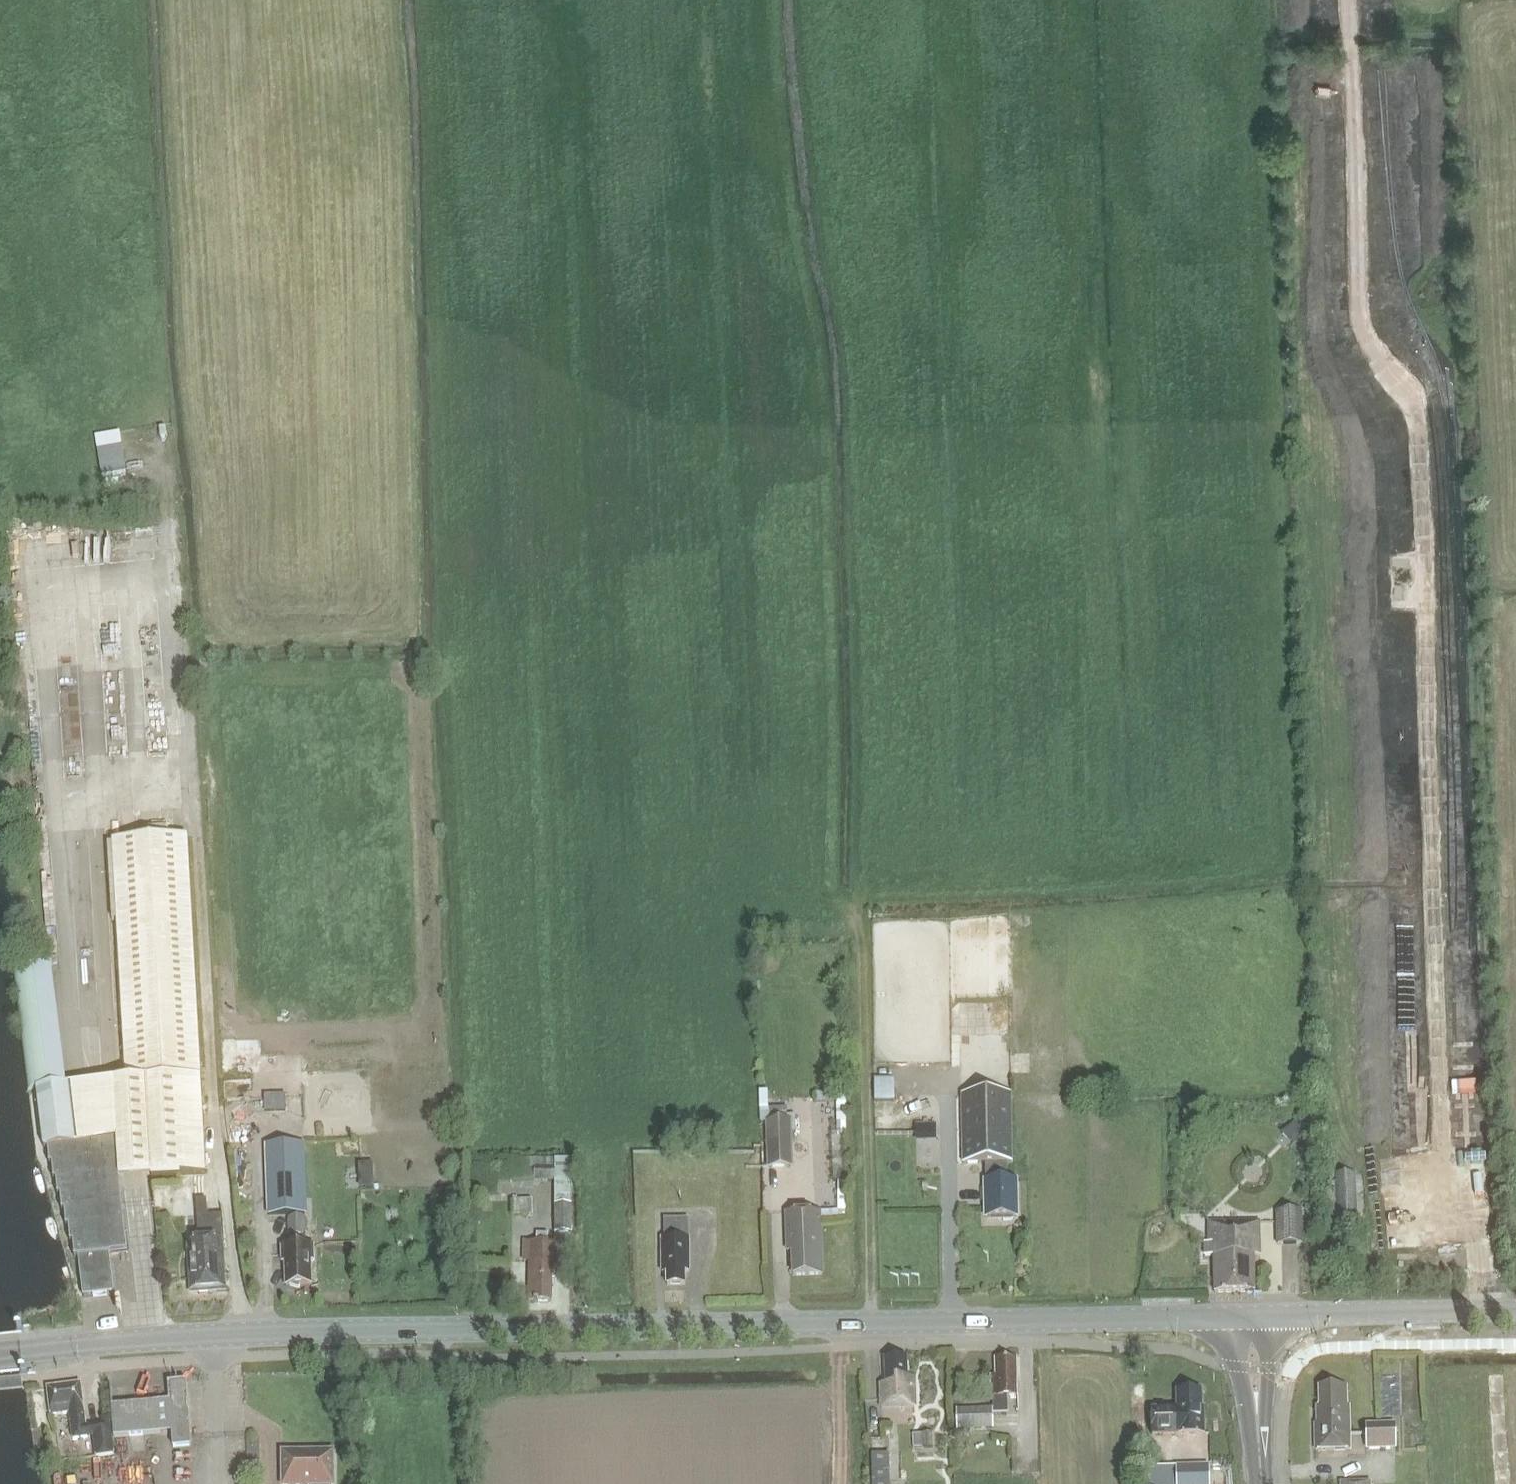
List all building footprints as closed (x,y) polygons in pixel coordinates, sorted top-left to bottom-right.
[(129,448),(103,451),(107,488),(133,486),(129,448)] [(206,1175),(187,837),(112,841),(125,1082),(146,1081),(152,1178),(206,1175)] [(28,1090),(37,1090),(44,1149),(47,1149),(49,1165),(51,1165),(53,1181),(55,1180),(57,1196),(60,1195),(62,1212),(64,1211),(66,1227),(68,1227),(70,1243),(72,1243),(74,1258),(78,1258),(83,1297),(114,1294),(109,1255),(111,1254),(127,1252),(114,1141),(75,1145),(68,1086),(66,1086),(51,966),(16,970),(28,1090)] [(901,1100),(901,1077),(881,1077),(881,1100),(901,1100)] [(985,1218),(1016,1217),(1016,1181),(1007,1181),(1007,1163),(1011,1163),(1010,1093),(961,1094),(962,1164),(985,1163),(985,1182),(984,1182),(985,1218)] [(765,1122),(766,1139),(767,1168),(793,1167),(791,1120),(765,1122)] [(265,1145),(267,1215),(301,1214),(299,1144),(265,1145)] [(554,1161),(554,1160),(510,1160),(510,1181),(554,1181),(555,1233),(572,1233),(572,1161),(554,1161)] [(381,1187),(379,1162),(365,1163),(366,1188),(381,1187)] [(1357,1217),(1355,1174),(1323,1175),(1324,1218),(1357,1217)] [(538,1214),(537,1198),(517,1199),(518,1215),(538,1214)] [(221,1289),(220,1277),(223,1277),(221,1241),(224,1241),(222,1216),(208,1216),(207,1200),(196,1201),(198,1241),(191,1242),(192,1260),(189,1261),(190,1279),(194,1279),(194,1291),(196,1291),(199,1294),(207,1294),(210,1290),(221,1289)] [(452,1213),(452,1202),(442,1203),(442,1213),(452,1213)] [(1302,1245),(1302,1212),(1276,1212),(1276,1246),(1302,1245)] [(821,1275),(819,1213),(786,1214),(787,1252),(792,1252),(792,1276),(821,1275)] [(305,1237),(304,1219),(288,1220),(289,1248),(281,1248),(281,1263),(284,1263),(285,1287),(290,1286),(299,1289),(300,1286),(311,1286),(311,1262),(314,1262),(313,1246),(303,1247),(303,1237),(305,1237)] [(685,1285),(684,1271),(689,1271),(688,1219),(661,1220),(661,1273),(666,1273),(666,1285),(685,1285)] [(1260,1256),(1259,1222),(1208,1223),(1208,1239),(1205,1239),(1205,1256),(1213,1256),(1214,1293),(1254,1292),(1253,1256),(1260,1256)] [(523,1262),(529,1262),(528,1302),(551,1302),(551,1278),(555,1278),(555,1243),(548,1243),(548,1234),(536,1234),(536,1242),(523,1242),(523,1262)] [(880,1384),(881,1409),(914,1408),(913,1378),(907,1378),(906,1358),(885,1359),(886,1384),(880,1384)] [(990,1376),(991,1408),(956,1409),(957,1431),(993,1430),(993,1414),(1008,1414),(1007,1396),(1016,1396),(1016,1358),(995,1359),(995,1376),(990,1376)] [(111,1405),(114,1438),(171,1433),(172,1449),(191,1447),(186,1382),(168,1383),(170,1401),(111,1405)] [(47,1388),(50,1415),(69,1413),(72,1439),(93,1436),(95,1457),(114,1454),(110,1424),(85,1427),(80,1384),(47,1388)] [(1315,1450),(1350,1449),(1348,1406),(1346,1406),(1346,1387),(1319,1388),(1319,1411),(1314,1411),(1315,1450)] [(1201,1392),(1176,1393),(1177,1409),(1151,1410),(1152,1439),(1203,1437),(1203,1409),(1201,1409),(1201,1392)] [(1395,1450),(1395,1423),(1365,1424),(1366,1450),(1395,1450)] [(967,1449),(966,1433),(955,1433),(955,1459),(965,1459),(965,1449),(967,1449)] [(282,1453),(283,1483),(333,1483),(333,1452),(282,1453)] [(889,1455),(872,1455),(872,1483),(890,1483),(889,1455)] [(1208,1465),(1175,1466),(1176,1483),(1209,1483),(1208,1465)]
